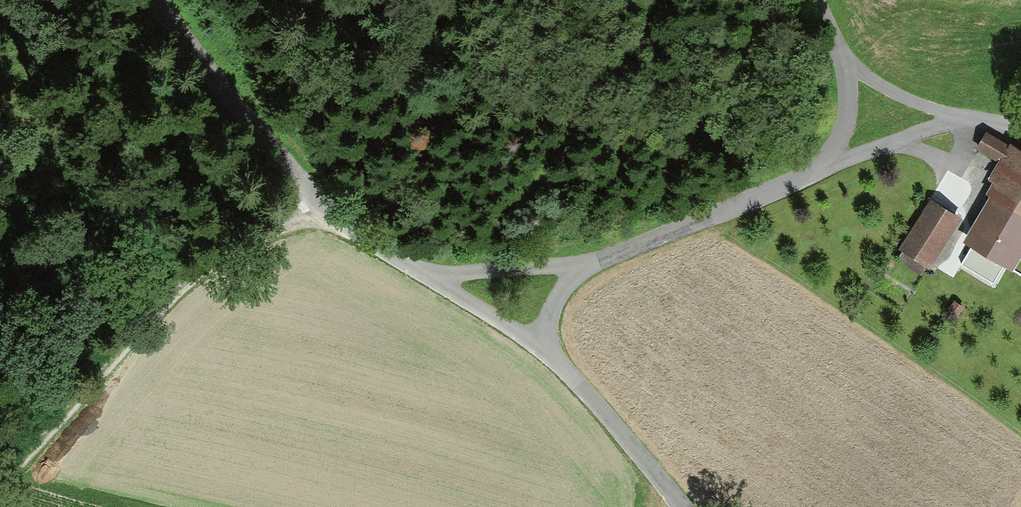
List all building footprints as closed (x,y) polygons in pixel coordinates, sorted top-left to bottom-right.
[(960,240),(1012,268),(1020,252),(1020,156),(982,134),(972,151),(1001,167),(960,240)] [(958,213),(929,196),(898,250),(926,267),(958,213)]
